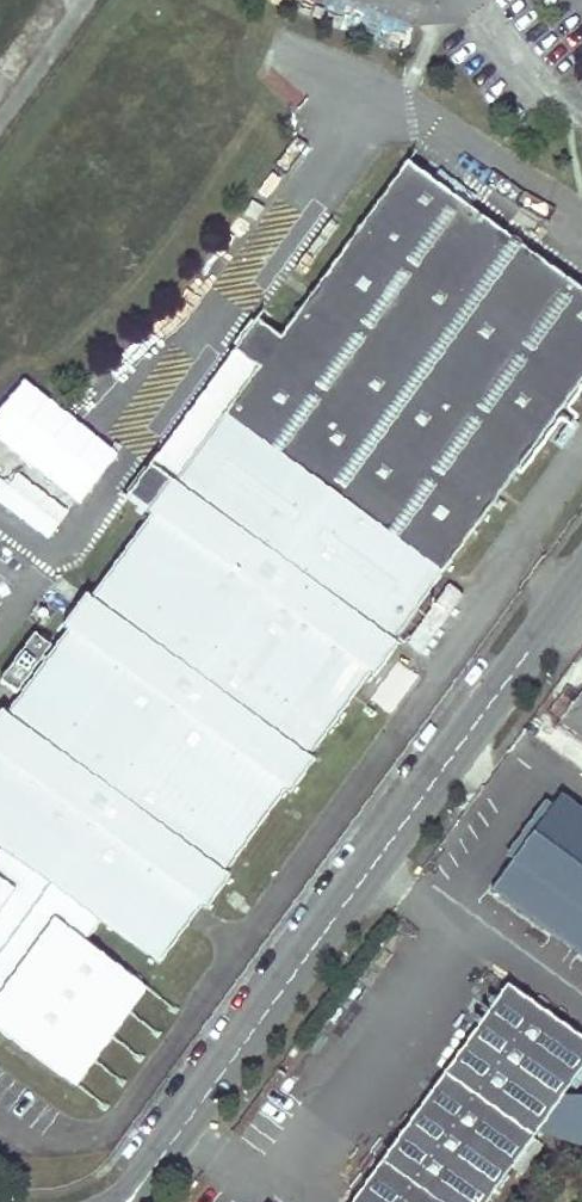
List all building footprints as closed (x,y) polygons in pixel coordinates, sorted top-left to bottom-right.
[(441,580),(581,389),(581,281),(422,165),(293,341),(268,323),(246,352),(272,371),(233,423),(186,485),(159,465),(138,495),(164,514),(98,600),(89,594),(69,624),(76,632),(18,718),(3,711),(0,715),(0,847),(6,852),(0,861),(0,1035),(67,1085),(140,987),(81,943),(99,918),(160,962),(203,906),(210,911),(234,880),(224,871),(287,788),(294,794),(319,762),(311,754),(373,668),(383,675),(405,644),(398,638),(441,580)] [(48,542),(62,523),(0,478),(0,507),(48,542)] [(4,681),(20,693),(50,653),(34,641),(4,681)] [(560,800),(491,897),(579,960),(581,962),(581,816),(560,800)] [(503,984),(380,1160),(350,1201),(482,1201),(581,1059),(581,1039),(503,984)] [(98,1063),(78,1083),(101,1106),(122,1086),(98,1063)]
